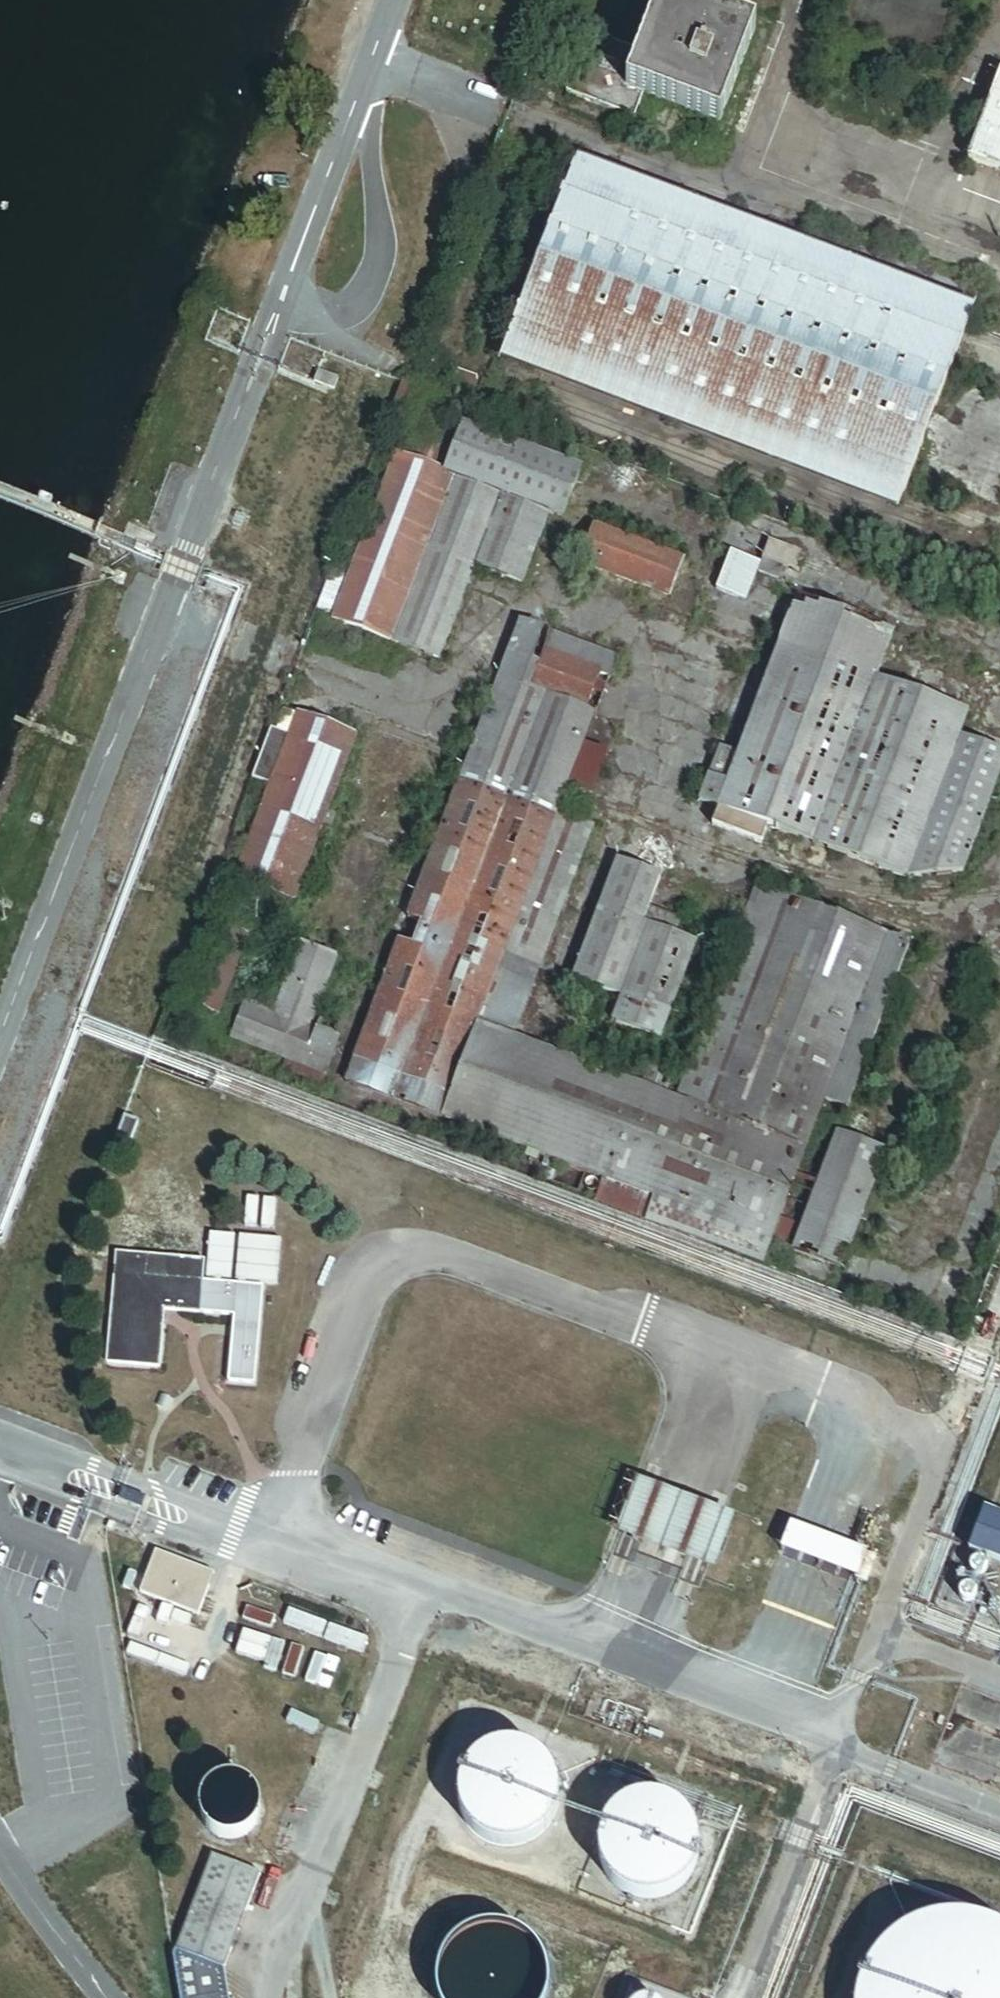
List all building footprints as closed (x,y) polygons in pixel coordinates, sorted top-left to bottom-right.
[(567,96),(634,121),(643,97),(718,124),(754,32),(668,0),(659,0),(638,56),(589,38),(567,96)] [(989,99),(999,103),(999,75),(998,75),(989,99)] [(989,99),(966,162),(999,174),(999,103),(989,99)] [(575,154),(501,355),(896,500),(971,299),(575,154)] [(457,373),(446,400),(474,411),(485,383),(457,373)] [(413,392),(400,388),(387,422),(400,427),(413,392)] [(395,458),(334,621),(439,660),(474,568),(522,585),(548,514),(563,519),(579,474),(462,431),(455,452),(439,444),(444,432),(431,427),(427,440),(409,434),(400,459),(395,458)] [(594,533),(581,566),(668,598),(680,564),(594,533)] [(761,568),(759,575),(777,581),(779,572),(788,575),(795,556),(769,546),(761,568)] [(731,556),(716,593),(746,604),(759,575),(761,568),(731,556)] [(798,602),(781,646),(875,682),(893,637),(798,602)] [(519,626),(497,684),(530,696),(544,662),(534,659),(543,635),(519,626)] [(604,658),(543,635),(534,659),(544,662),(530,696),(593,719),(611,671),(602,668),(604,658)] [(875,682),(781,646),(772,672),(960,742),(969,718),(875,682)] [(772,672),(738,761),(720,754),(701,806),(718,812),(712,829),(761,847),(767,832),(908,883),(962,875),(984,819),(999,777),(999,757),(960,742),(772,672)] [(530,696),(497,684),(463,773),(559,808),(566,790),(583,746),(593,719),(530,696)] [(281,737),(269,732),(251,781),(270,789),(235,883),(248,889),(241,906),(286,923),(292,905),(295,907),(324,830),(331,832),(334,820),(327,818),(356,742),(299,720),(298,722),(288,717),(281,737)] [(609,756),(583,746),(566,790),(592,800),(609,756)] [(556,816),(559,808),(463,773),(407,920),(421,926),(413,949),(399,944),(345,1085),(558,1167),(551,1186),(577,1195),(586,1176),(603,1183),(654,1201),(677,1210),(670,1230),(697,1240),(704,1221),(770,1245),(823,1104),(847,1112),(910,947),(758,891),(678,1102),(665,1097),(672,1079),(649,1070),(642,1088),(512,1040),(592,830),(556,816)] [(984,819),(962,875),(980,881),(999,828),(999,826),(984,819)] [(617,867),(572,983),(619,1000),(668,1019),(695,948),(675,939),(680,922),(649,910),(660,882),(617,867)] [(227,907),(189,1009),(219,1021),(254,929),(248,927),(251,916),(227,907)] [(999,981),(999,978),(999,937),(989,932),(969,985),(986,991),(991,979),(999,981)] [(300,946),(274,1018),(310,1032),(337,961),(300,946)] [(619,1000),(610,1025),(659,1043),(668,1019),(619,1000)] [(310,1032),(274,1018),(245,1007),(231,1041),(286,1063),(284,1074),(321,1088),(339,1042),(310,1032)] [(167,1034),(164,1041),(178,1046),(181,1040),(167,1034)] [(137,1127),(122,1121),(114,1142),(129,1149),(137,1127)] [(837,1138),(794,1251),(842,1270),(885,1157),(837,1138)] [(603,1183),(593,1207),(644,1226),(654,1201),(603,1183)] [(770,1245),(704,1221),(697,1240),(764,1264),(770,1245)] [(116,1256),(106,1365),(158,1369),(162,1312),(231,1317),(226,1383),(253,1385),(261,1287),(201,1281),(203,1264),(116,1256)] [(730,1511),(634,1473),(613,1525),(710,1563),(730,1511)] [(982,1506),(968,1544),(999,1556),(999,1513),(982,1506)] [(864,1547),(788,1518),(778,1545),(854,1574),(864,1547)] [(154,1556),(140,1597),(199,1618),(209,1590),(197,1586),(203,1573),(154,1556)] [(980,1561),(978,1561),(976,1562),(975,1563),(974,1565),(973,1567),(974,1569),(975,1571),(976,1572),(978,1573),(980,1573),(982,1572),(983,1571),(985,1570),(985,1568),(985,1566),(985,1564),(983,1562),(982,1561),(980,1561)] [(136,1579),(127,1575),(122,1588),(131,1592),(136,1579)] [(961,1592),(962,1594),(963,1596),(964,1597),(966,1597),(968,1598),(970,1597),(972,1596),(973,1594),(974,1592),(974,1590),(973,1588),(972,1587),(970,1586),(968,1585),(966,1585),(964,1586),(962,1588),(961,1590),(961,1592)] [(150,1613),(138,1608),(127,1636),(138,1641),(150,1613)] [(537,1759),(532,1756),(531,1755),(521,1751),(513,1749),(503,1749),(491,1751),(481,1755),(475,1759),(469,1765),(461,1773),(457,1783),(455,1790),(454,1797),(454,1810),(458,1823),(462,1831),(468,1838),(475,1844),(483,1849),(493,1853),(500,1854),(511,1854),(518,1853),(528,1850),(536,1845),(543,1840),(548,1834),(551,1829),(554,1824),(557,1816),(559,1809),(559,1798),(558,1790),(553,1778),(549,1771),(542,1763),(537,1759)] [(211,1790),(208,1792),(206,1794),(204,1797),(201,1802),(200,1806),(199,1812),(199,1816),(201,1824),(206,1832),(210,1836),(215,1840),(221,1842),(227,1843),(231,1843),(237,1842),(242,1840),(247,1836),(251,1832),(255,1827),(257,1821),(258,1815),(258,1811),(257,1805),(256,1801),(252,1795),(249,1792),(244,1788),(237,1785),(231,1784),(225,1784),(221,1784),(216,1787),(211,1790)] [(670,1806),(667,1805),(666,1804),(659,1802),(653,1801),(643,1801),(631,1804),(621,1808),(614,1813),(605,1822),(601,1829),(597,1837),(595,1846),(594,1853),(595,1863),(598,1874),(601,1880),(607,1888),(612,1894),(616,1897),(626,1903),(633,1905),(637,1906),(646,1908),(650,1908),(660,1906),(672,1902),(681,1896),(685,1892),(690,1887),(694,1881),(698,1872),(700,1867),(701,1859),(701,1849),(699,1838),(694,1827),(690,1822),(685,1816),(676,1809),(670,1806)] [(259,1878),(212,1858),(175,1954),(224,1973),(259,1878)] [(992,1928),(984,1926),(976,1924),(964,1922),(946,1921),(936,1922),(928,1924),(919,1927),(910,1931),(896,1939),(885,1948),(879,1953),(872,1963),(867,1970),(862,1980),(859,1987),(857,1993),(856,1997),(999,1997),(999,1933),(992,1928)] [(488,1929),(483,1929),(477,1931),(471,1932),(466,1935),(461,1938),(456,1941),(452,1945),(449,1948),(446,1952),(441,1961),(439,1967),(438,1970),(437,1975),(436,1980),(436,1984),(436,1996),(437,1997),(546,1997),(547,1986),(547,1981),(546,1971),(544,1966),(542,1961),(540,1956),(535,1949),(529,1943),(524,1939),(520,1936),(515,1934),(505,1931),(499,1930),(494,1929),(488,1929)]
